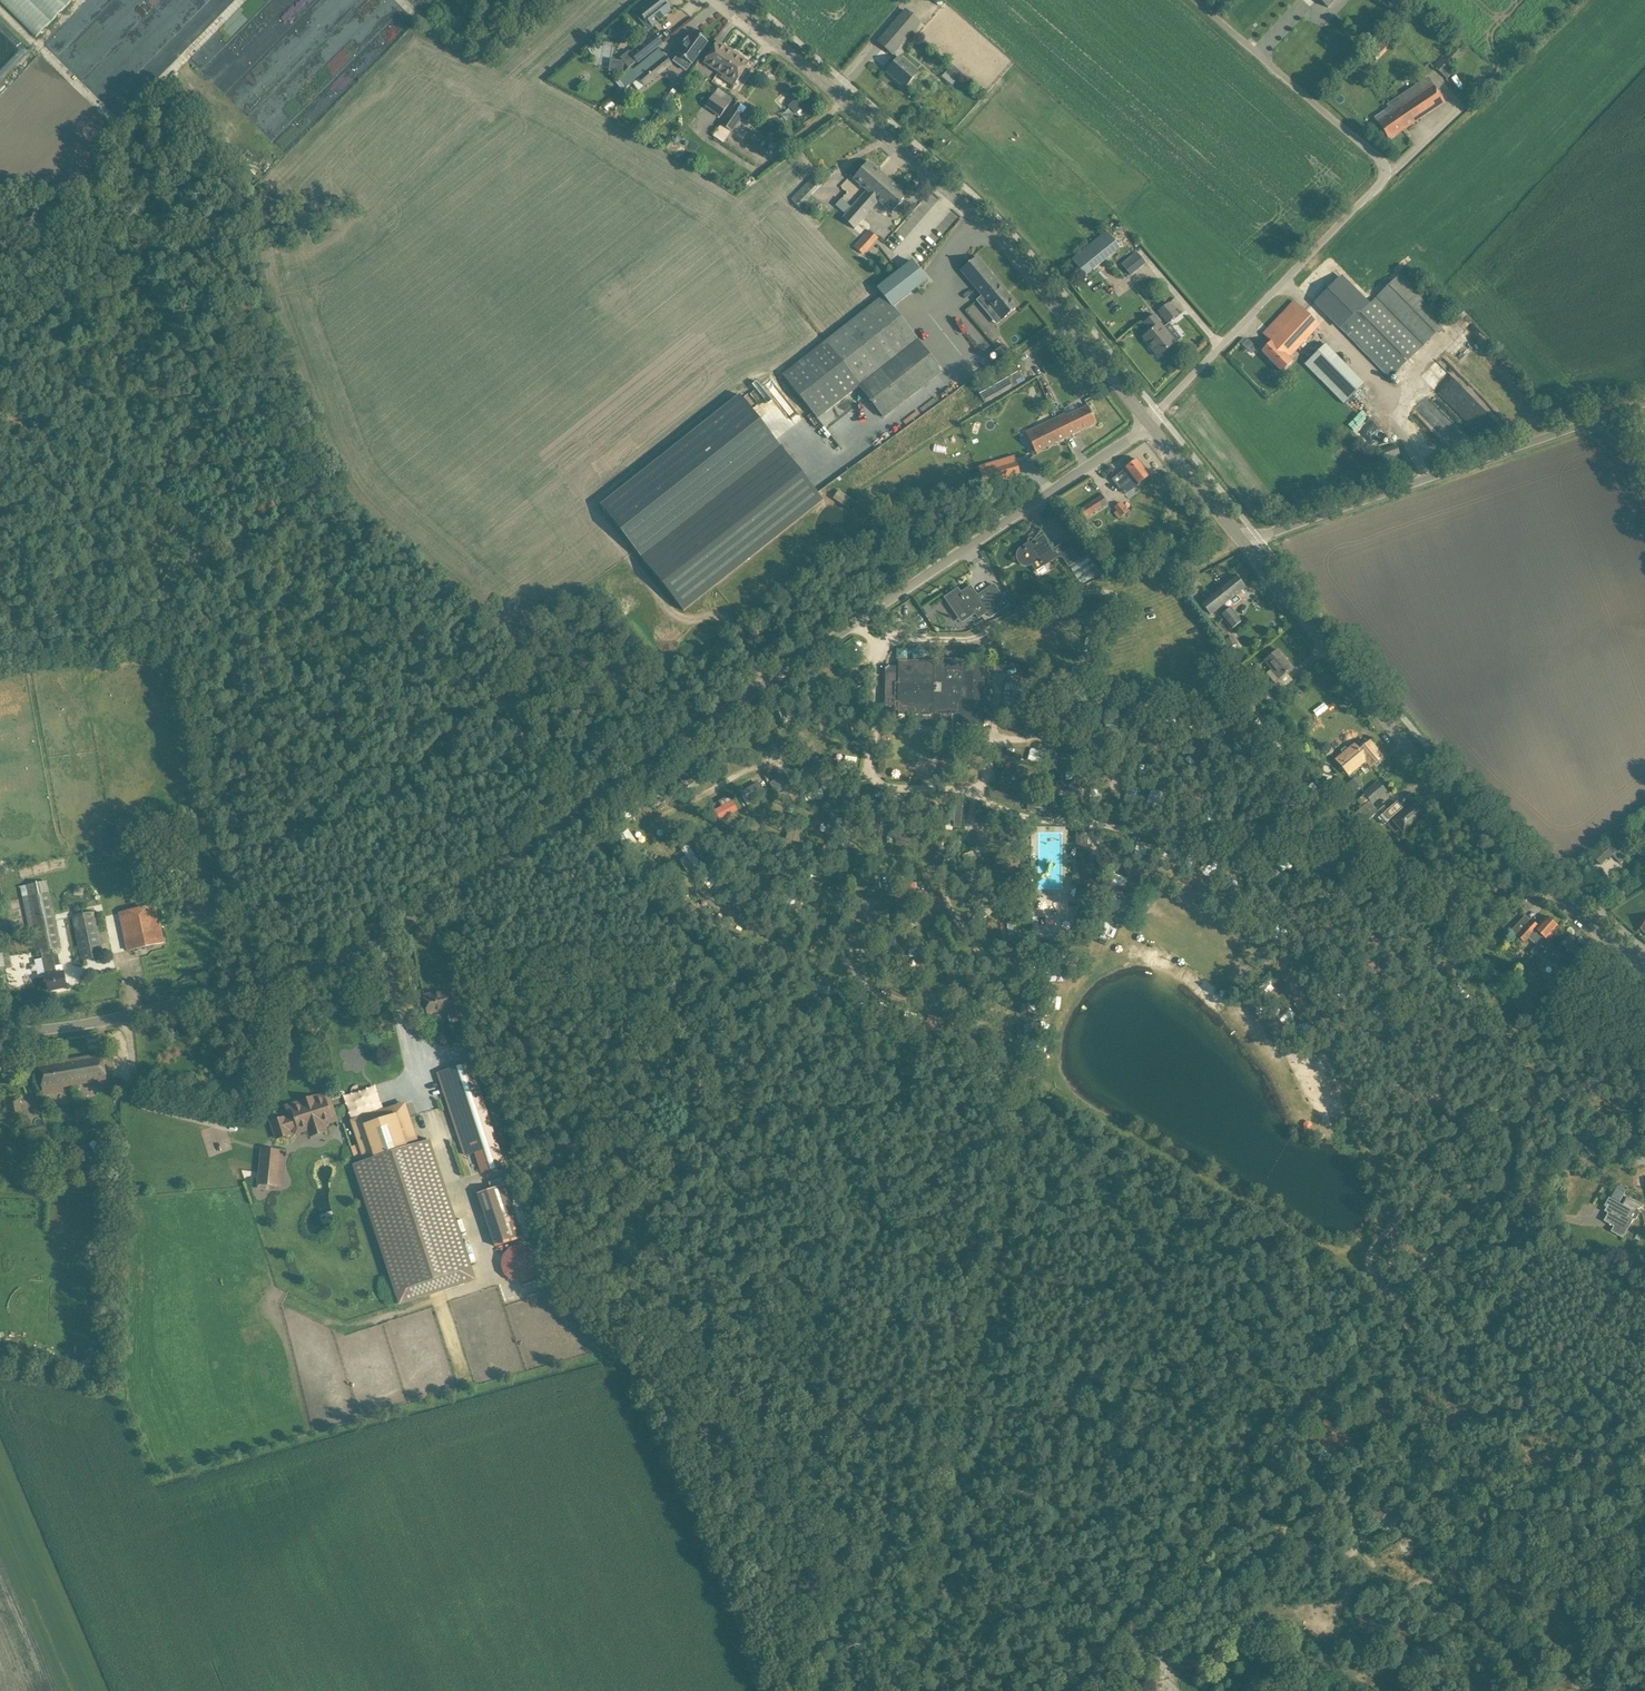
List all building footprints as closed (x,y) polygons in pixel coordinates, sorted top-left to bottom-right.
[(37,36),(71,0),(0,0),(37,36)] [(666,6),(669,4),(666,0),(655,0),(652,3),(650,0),(636,11),(645,23),(648,21),(653,27),(664,19),(665,19),(663,16),(670,10),(666,6)] [(893,54),(900,46),(919,23),(905,11),(878,42),(893,54)] [(623,39),(625,29),(610,27),(609,37),(623,39)] [(708,42),(695,32),(694,33),(689,40),(688,39),(682,46),(684,48),(679,54),(678,55),(692,65),(692,64),(708,43),(708,42)] [(638,63),(662,43),(655,34),(631,53),(629,51),(620,58),(628,68),(637,62),(638,63)] [(733,56),(735,53),(718,42),(704,63),(718,72),(724,64),(729,67),(731,63),(729,61),(733,56)] [(1378,61),(1389,49),(1382,43),(1371,55),(1378,61)] [(1446,80),(1453,73),(1448,68),(1462,52),(1454,45),(1433,67),(1446,80)] [(749,62),(735,53),(733,56),(729,61),(731,63),(729,67),(724,64),(718,72),(723,75),(721,78),(734,86),(749,62)] [(644,87),(654,79),(672,65),(665,56),(638,78),(644,87)] [(915,76),(897,60),(887,72),(888,72),(889,71),(899,79),(897,80),(905,87),(915,76)] [(956,81),(961,75),(962,73),(953,65),(951,66),(946,72),(956,81)] [(1402,106),(1433,85),(1428,78),(1397,99),(1402,106)] [(1403,130),(1444,102),(1433,85),(1402,106),(1397,99),(1387,105),(1389,108),(1386,110),(1390,115),(1379,123),(1389,138),(1402,129),(1403,130)] [(720,117),(729,104),(714,95),(706,108),(720,117)] [(798,97),(790,105),(796,112),(805,104),(798,97)] [(723,143),(743,115),(733,107),(721,125),(713,136),(723,143)] [(880,194),(891,181),(869,161),(853,179),(867,191),(862,196),(869,202),(877,192),(880,194)] [(799,207),(823,183),(815,175),(792,199),(799,207)] [(869,202),(862,196),(843,218),(855,229),(879,201),(892,213),(907,195),(891,181),(880,194),(877,192),(869,202)] [(905,219),(890,238),(896,246),(901,242),(907,234),(918,226),(921,223),(919,224),(920,223),(936,210),(936,211),(944,205),(941,201),(933,195),(916,208),(911,214),(905,219)] [(869,230),(854,246),(863,255),(878,238),(869,230)] [(1106,260),(1120,248),(1106,232),(1093,243),(1106,260)] [(1085,277),(1106,260),(1093,243),(1072,260),(1085,277)] [(1136,252),(1121,264),(1131,276),(1146,264),(1136,252)] [(990,316),(996,312),(1002,320),(1018,306),(977,257),(961,271),(982,296),(980,297),(986,304),(983,307),(990,316)] [(927,280),(912,261),(877,288),(883,296),(783,375),(818,419),(859,387),(884,419),(943,372),(892,307),(927,280)] [(1447,322),(1400,274),(1368,305),(1340,277),(1315,302),(1390,378),(1447,322)] [(1282,372),(1290,365),(1292,362),(1288,358),(1319,325),(1294,301),(1263,334),(1271,341),(1261,351),(1282,372)] [(1168,323),(1178,315),(1169,303),(1159,311),(1168,323)] [(1158,357),(1173,345),(1162,330),(1164,328),(1154,315),(1144,323),(1151,331),(1143,337),(1158,357)] [(1239,344),(1252,356),(1259,348),(1246,336),(1239,344)] [(1306,363),(1345,404),(1367,383),(1328,342),(1306,363)] [(1003,357),(1009,353),(1003,345),(997,349),(1003,357)] [(994,352),(1000,360),(1003,357),(997,349),(994,352)] [(984,403),(1025,380),(1016,364),(976,388),(984,403)] [(600,505),(641,557),(685,611),(823,499),(780,446),(739,395),(600,505)] [(1096,424),(1088,406),(1067,416),(1066,413),(1056,418),(1026,433),(1031,443),(1036,453),(1096,424)] [(1436,427),(1459,450),(1470,439),(1447,416),(1436,427)] [(1385,459),(1399,454),(1397,446),(1383,451),(1385,459)] [(1136,486),(1150,475),(1137,459),(1112,480),(1120,489),(1131,480),(1136,486)] [(1004,467),(980,473),(983,485),(1007,478),(1004,467)] [(850,497),(840,490),(835,496),(845,504),(850,497)] [(1084,518),(1108,504),(1102,495),(1079,510),(1084,518)] [(1121,517),(1128,512),(1121,502),(1114,508),(1121,517)] [(1053,551),(1049,546),(1043,536),(1022,550),(1021,551),(1020,552),(1020,553),(1019,554),(1019,555),(1019,556),(1019,557),(1019,558),(1020,559),(1020,561),(1021,561),(1022,562),(1023,563),(1024,563),(1025,564),(1026,564),(1027,564),(1028,563),(1029,563),(1030,563),(1031,562),(1037,571),(1057,558),(1063,559),(1068,568),(1070,567),(1082,585),(1102,572),(1074,538),(1068,542),(1068,541),(1053,551)] [(1201,603),(1207,610),(1211,615),(1246,587),(1236,575),(1208,597),(1201,603)] [(958,589),(945,597),(958,618),(959,617),(957,615),(965,610),(970,617),(975,613),(979,618),(987,613),(990,617),(1008,605),(994,584),(977,595),(971,586),(961,593),(958,589)] [(933,611),(928,604),(922,608),(927,615),(933,611)] [(1232,630),(1242,622),(1231,607),(1220,616),(1232,630)] [(1267,673),(1275,684),(1279,680),(1280,680),(1279,678),(1292,668),(1278,650),(1265,660),(1272,669),(1267,673)] [(984,704),(985,660),(934,659),(934,662),(898,661),(898,663),(895,663),(895,667),(898,667),(898,671),(886,671),(885,710),(898,711),(898,713),(961,714),(961,724),(983,724),(984,710),(991,710),(991,704),(984,704)] [(1272,698),(1285,688),(1279,680),(1275,684),(1266,691),(1272,698)] [(1004,695),(1002,706),(1026,709),(1028,698),(1004,695)] [(1383,757),(1370,742),(1359,750),(1355,745),(1337,760),(1349,775),(1366,761),(1371,767),(1383,757)] [(1350,794),(1361,785),(1355,778),(1344,787),(1350,794)] [(760,782),(741,791),(748,805),(766,795),(760,782)] [(1372,803),(1386,791),(1378,782),(1357,800),(1363,806),(1369,801),(1370,800),(1372,803)] [(1363,806),(1353,815),(1362,825),(1378,812),(1369,801),(1363,806)] [(1403,832),(1426,813),(1416,802),(1394,820),(1403,832)] [(110,820),(111,838),(124,837),(123,820),(110,820)] [(1087,921),(1088,831),(1076,831),(1075,876),(1073,876),(1073,887),(1075,887),(1075,921),(1087,921)] [(1621,854),(1618,850),(1624,845),(1615,836),(1594,856),(1602,864),(1612,854),(1621,863),(1626,859),(1621,854)] [(1149,855),(1150,843),(1136,842),(1136,854),(1149,855)] [(689,845),(682,848),(694,868),(701,864),(689,845)] [(178,867),(166,871),(168,877),(180,872),(178,867)] [(879,876),(856,877),(856,891),(880,890),(879,876)] [(47,881),(28,885),(30,896),(30,898),(38,933),(42,955),(43,958),(35,960),(38,975),(46,973),(47,979),(49,990),(67,987),(65,976),(64,973),(63,967),(61,966),(58,955),(55,955),(54,949),(61,947),(49,892),(47,881)] [(128,950),(164,943),(158,918),(162,917),(159,904),(120,913),(128,950)] [(82,960),(103,956),(94,912),(73,917),(82,960)] [(1559,926),(1548,916),(1539,926),(1532,920),(1529,924),(1523,918),(1512,930),(1526,942),(1533,934),(1541,942),(1531,952),(1538,959),(1541,956),(1553,943),(1548,939),(1559,926)] [(1570,962),(1580,950),(1568,939),(1552,957),(1558,963),(1564,956),(1570,962)] [(1546,984),(1554,991),(1568,975),(1560,969),(1546,984)] [(454,1011),(452,1001),(450,990),(424,995),(428,1014),(444,1010),(444,1013),(454,1011)] [(1029,995),(1019,997),(1023,1012),(1033,1009),(1029,995)] [(1530,1001),(1520,1012),(1528,1019),(1538,1009),(1530,1001)] [(467,1011),(456,1013),(463,1045),(473,1043),(467,1011)] [(1031,1039),(1030,1026),(1018,1026),(1019,1040),(1031,1039)] [(104,1065),(102,1054),(67,1060),(67,1056),(37,1061),(44,1095),(64,1092),(63,1085),(107,1079),(104,1065)] [(471,1062),(437,1073),(446,1100),(464,1156),(475,1153),(481,1174),(505,1166),(480,1089),(471,1062)] [(8,1119),(23,1116),(20,1096),(4,1099),(8,1119)] [(299,1128),(331,1117),(326,1100),(316,1103),(316,1101),(303,1105),(303,1107),(294,1110),(296,1116),(286,1119),(286,1118),(272,1122),(277,1138),(290,1134),(289,1130),(298,1126),(299,1128)] [(419,1142),(406,1102),(350,1120),(363,1160),(353,1164),(398,1305),(476,1280),(431,1138),(419,1142)] [(258,1184),(279,1186),(282,1150),(261,1148),(258,1184)] [(502,1178),(489,1182),(491,1189),(493,1188),(504,1185),(502,1178)] [(514,1182),(477,1193),(495,1246),(529,1234),(514,1182)] [(1611,1197),(1620,1202),(1627,1190),(1618,1185),(1611,1197)] [(1608,1213),(1604,1221),(1614,1227),(1621,1230),(1626,1221),(1631,1224),(1634,1220),(1637,1219),(1640,1213),(1639,1210),(1638,1210),(1643,1206),(1628,1198),(1623,1205),(1610,1198),(1605,1206),(1607,1208),(1605,1211),(1608,1213)] [(1397,1256),(1400,1253),(1396,1251),(1400,1245),(1390,1240),(1383,1252),(1392,1257),(1394,1254),(1397,1256)] [(503,1256),(501,1265),(504,1275),(512,1281),(521,1283),(531,1280),(537,1273),(539,1263),(536,1254),(529,1248),(519,1246),(510,1249),(503,1256)] [(1371,1512),(1380,1520),(1391,1508),(1382,1500),(1371,1512)] [(1393,1506),(1391,1508),(1380,1520),(1390,1529),(1403,1515),(1393,1506)]
